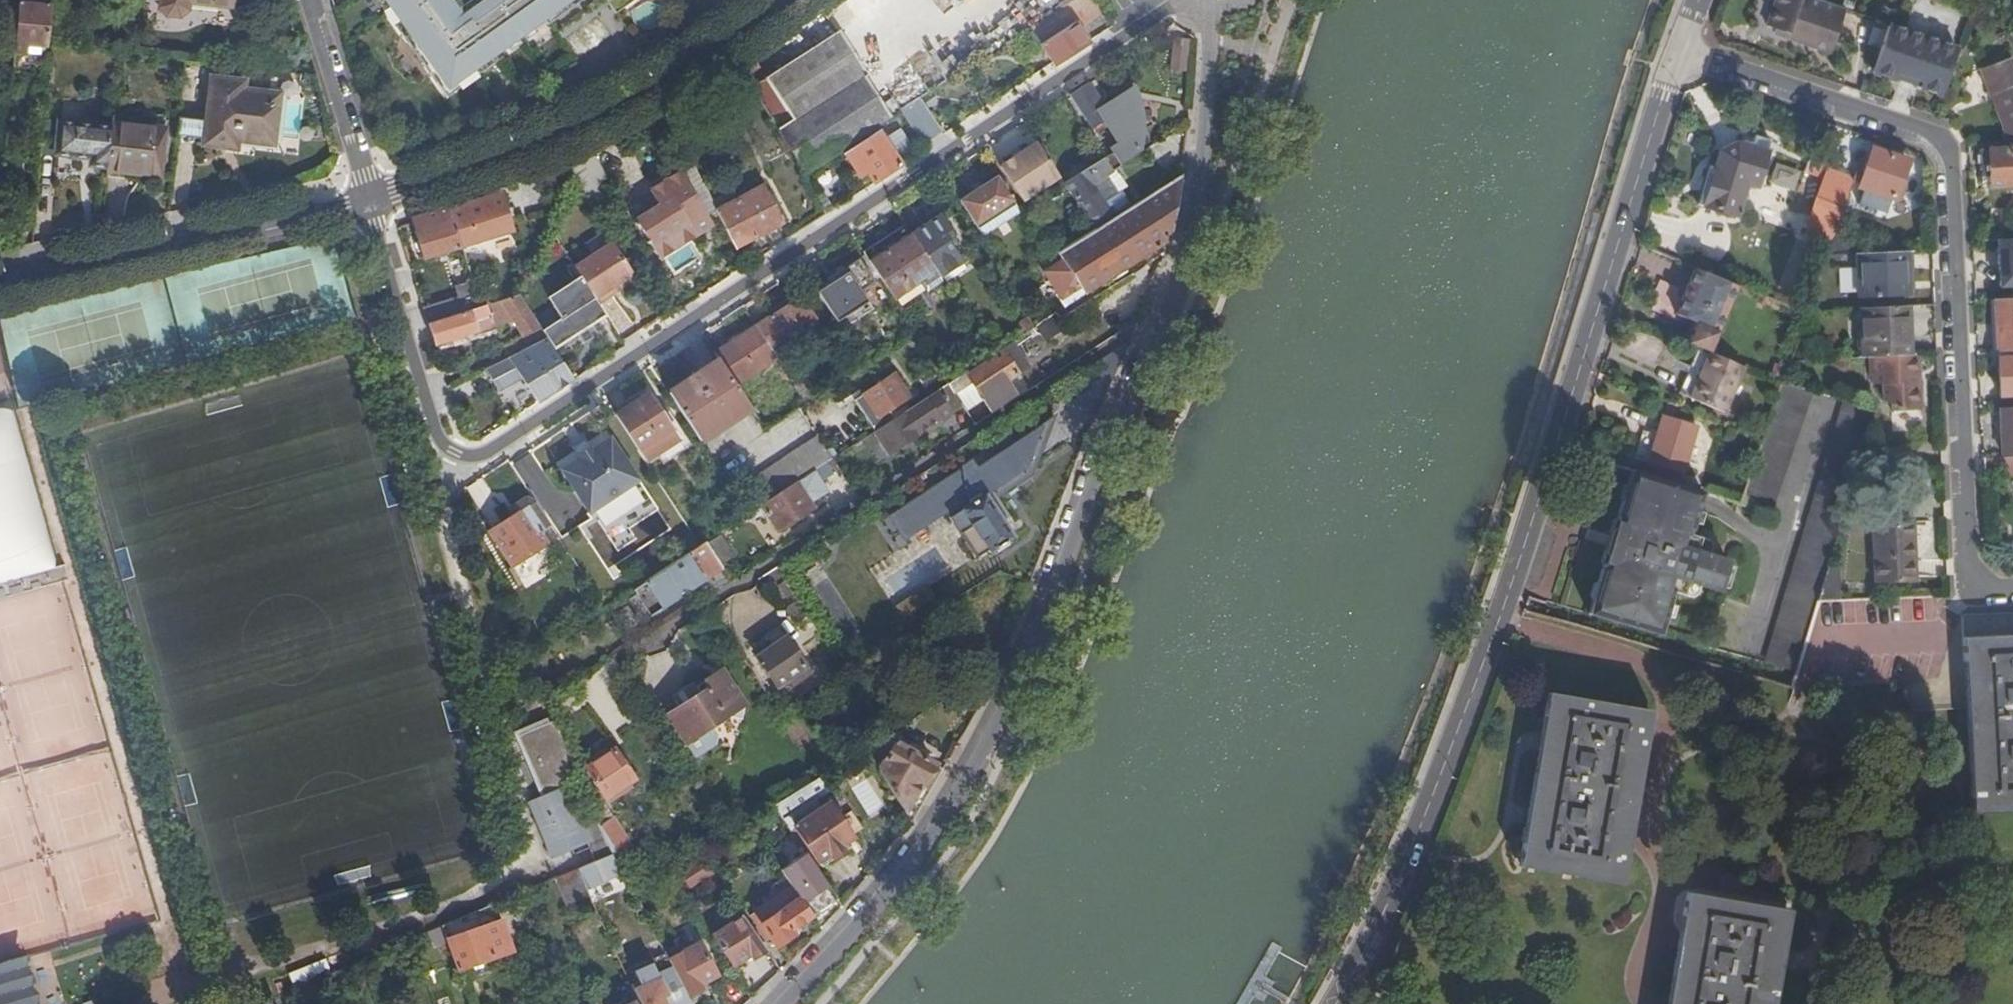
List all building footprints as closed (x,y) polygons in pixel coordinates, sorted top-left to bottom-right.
[(14,53),(22,54),(20,71),(38,73),(40,53),(44,53),(49,6),(30,4),(31,0),(19,0),(14,53)] [(184,0),(161,0),(160,6),(169,11),(180,13),(186,7),(187,0),(184,0)] [(479,4),(476,0),(472,0),(464,6),(460,0),(380,0),(426,59),(509,32),(502,9),(530,0),(484,0),(479,4)] [(502,9),(509,32),(426,59),(454,96),(504,60),(499,54),(545,21),(549,26),(553,23),(561,34),(605,0),(530,0),(502,9)] [(615,15),(635,0),(607,0),(615,15)] [(1031,29),(1055,66),(1090,43),(1081,29),(1104,14),(1094,0),(1075,0),(1031,29)] [(1800,42),(1801,39),(1811,41),(1810,45),(1811,45),(1831,52),(1847,9),(1821,0),(1777,0),(1768,26),(1775,29),(1774,33),(1800,42)] [(1843,6),(1853,9),(1856,2),(1851,0),(1845,0),(1843,6)] [(1888,27),(1873,72),(1896,80),(1898,73),(1922,81),(1920,88),(1943,96),(1958,50),(1888,27)] [(782,137),(807,175),(891,119),(884,106),(864,77),(867,74),(840,32),(753,88),(755,93),(782,137)] [(1170,38),(1169,69),(1185,69),(1185,38),(1170,38)] [(2005,140),(2012,140),(2012,59),(1984,70),(2005,126),(2005,140)] [(227,137),(272,142),(278,93),(242,89),(243,80),(212,77),(204,144),(226,147),(227,137)] [(1071,96),(1090,125),(1109,113),(1089,84),(1071,96)] [(884,106),(891,119),(902,113),(903,112),(894,99),(884,106)] [(903,112),(902,113),(923,147),(942,135),(920,100),(903,112)] [(1140,131),(1143,135),(1149,131),(1132,104),(1112,117),(1127,140),(1140,131)] [(1121,163),(1130,157),(1129,156),(1149,143),(1143,135),(1140,131),(1127,140),(1112,117),(1109,113),(1090,125),(1111,155),(1114,153),(1116,156),(1121,163)] [(108,169),(107,171),(159,176),(166,122),(113,116),(111,127),(108,169)] [(91,167),(108,169),(111,127),(59,121),(56,155),(92,159),(91,167)] [(886,139),(900,159),(915,150),(902,129),(886,139)] [(871,177),(875,183),(904,165),(900,159),(886,139),(881,130),(846,153),(861,176),(868,172),(871,177)] [(1737,215),(1747,184),(1748,179),(1758,182),(1770,140),(1755,136),(1751,147),(1736,143),(1721,150),(1715,168),(1709,166),(1698,204),(1737,215)] [(1001,168),(1022,202),(1058,178),(1044,158),(1038,148),(1036,145),(1001,168)] [(1038,148),(1044,158),(1049,155),(1042,145),(1038,148)] [(1989,149),(1991,186),(2012,185),(2012,148),(1989,149)] [(1876,149),(1870,165),(1864,183),(1856,181),(1853,180),(1847,199),(1857,203),(1863,187),(1896,199),(1909,160),(1876,149)] [(1097,230),(1116,217),(1105,203),(1119,194),(1107,176),(1113,172),(1122,165),(1121,163),(1116,156),(1100,169),(1100,168),(1085,177),(1088,181),(1071,192),(1097,230)] [(1862,162),(1856,181),(1864,183),(1870,165),(1862,162)] [(1854,178),(1830,168),(1807,229),(1833,239),(1847,199),(1853,180),(1854,178)] [(682,171),(656,188),(665,202),(660,205),(636,219),(660,258),(697,236),(699,234),(714,224),(682,171)] [(864,181),(871,177),(868,172),(861,176),(864,181)] [(1107,176),(1119,194),(1128,188),(1119,175),(1116,177),(1113,172),(1107,176)] [(1086,296),(1168,244),(1170,235),(1183,174),(1116,217),(1097,230),(1057,255),(1063,263),(1086,296)] [(976,226),(1012,202),(997,178),(960,202),(976,226)] [(710,196),(737,248),(784,224),(765,187),(737,201),(733,193),(719,201),(715,193),(710,196)] [(665,202),(656,188),(652,190),(660,205),(665,202)] [(463,248),(513,231),(502,195),(452,210),(463,248)] [(1019,213),(1012,202),(976,226),(983,237),(1019,213)] [(452,210),(450,205),(415,217),(419,231),(417,232),(425,259),(463,248),(452,210)] [(1990,210),(1990,223),(2012,222),(2012,209),(1990,210)] [(911,234),(940,279),(963,264),(944,235),(951,231),(940,214),(911,234)] [(864,254),(869,262),(911,234),(906,226),(864,254)] [(869,262),(898,307),(926,288),(940,279),(911,234),(869,262)] [(2001,245),(2001,275),(2012,274),(2012,238),(2000,238),(2001,245)] [(1908,251),(1858,252),(1859,295),(1875,294),(1875,296),(1878,296),(1878,294),(1909,293),(1908,251)] [(860,259),(829,280),(843,303),(874,283),(860,259)] [(1065,309),(1086,296),(1063,263),(1047,273),(1065,302),(1062,304),(1065,309)] [(1739,286),(1697,269),(1677,314),(1698,323),(1690,341),(1705,348),(1710,350),(1711,351),(1739,286)] [(608,317),(581,276),(560,289),(566,297),(554,305),(562,318),(545,330),(557,349),(580,335),(585,343),(594,337),(589,329),(608,317)] [(428,324),(480,307),(472,279),(457,283),(460,295),(423,306),(428,324)] [(928,293),(943,282),(940,279),(926,288),(928,293)] [(566,297),(560,289),(549,297),(554,305),(566,297)] [(547,338),(520,294),(480,307),(428,324),(436,346),(494,327),(489,312),(506,307),(514,321),(523,336),(519,339),(525,349),(547,338)] [(801,298),(757,325),(758,328),(775,355),(794,342),(791,336),(810,324),(813,329),(819,325),(801,298)] [(1998,352),(2012,351),(2012,298),(1996,299),(1998,352)] [(1910,326),(1909,305),(1863,307),(1865,357),(1869,357),(1906,355),(1905,326),(1910,326)] [(494,327),(514,321),(506,307),(489,312),(494,327)] [(1039,336),(1061,321),(1056,315),(1034,328),(1039,336)] [(1021,336),(1034,328),(1028,319),(1015,327),(1021,336)] [(716,354),(720,361),(735,385),(778,358),(775,355),(758,328),(716,354)] [(539,403),(574,381),(547,338),(525,349),(509,357),(539,403)] [(964,406),(965,408),(981,398),(990,411),(1016,394),(1007,382),(1028,368),(1012,343),(1001,349),(1002,352),(966,376),(965,373),(949,384),(964,406)] [(1710,350),(1705,348),(1686,394),(1692,396),(1710,350)] [(1725,410),(1744,365),(1743,365),(1711,351),(1710,350),(1692,396),(1725,410)] [(1920,410),(1918,355),(1906,355),(1869,357),(1870,375),(1873,375),(1873,384),(1883,383),(1884,401),(1891,404),(1891,412),(1920,410)] [(1999,358),(2001,396),(2012,395),(2012,357),(1999,358)] [(1847,358),(1832,359),(1832,369),(1850,368),(1849,358),(1847,358)] [(720,361),(669,393),(701,441),(751,409),(735,385),(720,361)] [(908,398),(893,374),(862,394),(877,417),(908,398)] [(1770,417),(1761,441),(1758,450),(1750,476),(1741,502),(1757,506),(1769,511),(1811,389),(1798,385),(1784,381),(1782,380),(1770,417)] [(949,384),(875,431),(890,454),(917,436),(917,435),(941,420),(943,422),(955,415),(953,413),(964,406),(949,384)] [(1814,390),(1811,389),(1769,511),(1774,512),(1814,390)] [(618,415),(615,417),(645,463),(648,461),(679,440),(664,415),(650,394),(631,407),(629,404),(617,412),(618,415)] [(1768,664),(1848,400),(1844,398),(1799,548),(1765,663),(1768,664)] [(1874,408),(1848,400),(1768,664),(1796,672),(1805,643),(1818,600),(1827,570),(1830,560),(1833,548),(1857,470),(1867,438),(1875,412),(1876,408),(1874,408)] [(2002,407),(2004,454),(2012,454),(2012,407),(2002,407)] [(670,411),(664,415),(679,440),(648,461),(651,465),(660,459),(664,465),(693,446),(670,411)] [(1649,462),(1646,473),(1680,484),(1683,472),(1683,471),(1696,426),(1664,416),(1650,462),(1649,462)] [(578,456),(559,469),(592,518),(595,516),(617,551),(636,538),(629,527),(658,508),(609,435),(590,448),(588,446),(576,454),(578,456)] [(798,482),(832,459),(818,436),(757,476),(772,499),(798,482)] [(1879,449),(1880,470),(1910,469),(1909,448),(1879,449)] [(1984,472),(2012,471),(2012,456),(2004,456),(1983,457),(1984,466),(1984,472)] [(833,469),(830,462),(825,465),(829,471),(833,469)] [(1633,502),(1638,487),(1642,472),(1633,470),(1628,483),(1624,484),(1620,497),(1623,501),(1623,499),(1633,502)] [(1699,510),(1705,491),(1680,484),(1646,473),(1642,472),(1638,487),(1661,494),(1667,496),(1666,500),(1664,506),(1672,509),(1674,502),(1699,510)] [(974,476),(946,493),(959,512),(950,518),(976,559),(989,550),(992,554),(1015,539),(974,476)] [(815,508),(798,482),(772,499),(762,506),(778,532),(815,508)] [(1624,552),(1616,549),(1611,565),(1604,563),(1599,582),(1598,583),(1608,586),(1599,617),(1662,634),(1667,615),(1671,603),(1674,591),(1684,594),(1688,580),(1700,584),(1720,590),(1728,559),(1710,553),(1697,549),(1701,537),(1692,534),(1696,522),(1699,510),(1674,502),(1672,509),(1664,506),(1666,500),(1667,496),(1661,494),(1638,487),(1633,502),(1623,499),(1623,501),(1618,520),(1624,522),(1620,537),(1628,539),(1624,552)] [(551,528),(536,504),(526,498),(509,509),(510,519),(525,509),(542,534),(551,528)] [(1777,513),(1774,512),(1769,511),(1757,506),(1753,519),(1773,525),(1777,513)] [(525,509),(510,519),(490,532),(512,567),(547,543),(542,534),(525,509)] [(1705,512),(1699,510),(1696,522),(1701,524),(1705,512)] [(1913,521),(1874,522),(1877,583),(1916,582),(1913,521)] [(901,550),(890,532),(859,553),(877,583),(881,580),(883,582),(924,555),(916,541),(901,550)] [(735,556),(722,535),(711,542),(724,563),(735,556)] [(1612,548),(1616,549),(1624,552),(1628,539),(1620,537),(1616,536),(1612,548)] [(1708,539),(1701,537),(1697,549),(1710,553),(1712,545),(1708,539)] [(700,546),(646,582),(664,609),(680,599),(677,592),(702,575),(706,581),(724,568),(706,542),(700,546)] [(1827,570),(1818,600),(1841,600),(1839,589),(1835,589),(1834,570),(1827,570)] [(1698,592),(1700,584),(1688,580),(1684,594),(1692,597),(1698,592)] [(1589,614),(1599,617),(1608,586),(1598,583),(1599,582),(1595,583),(1592,595),(1594,599),(1589,614)] [(1677,605),(1671,603),(1667,615),(1673,617),(1677,605)] [(769,649),(758,658),(779,687),(791,679),(795,684),(810,673),(780,629),(764,641),(769,649)] [(1964,637),(1967,708),(1971,813),(2012,812),(2012,635),(1964,637)] [(717,745),(725,747),(739,750),(743,735),(750,706),(727,669),(693,690),(690,685),(673,697),(680,708),(669,715),(696,758),(717,745)] [(1656,706),(1553,687),(1529,819),(1521,862),(1625,880),(1656,706)] [(556,725),(554,721),(518,736),(542,796),(528,802),(552,859),(588,845),(596,862),(612,856),(600,826),(595,816),(582,822),(566,787),(580,781),(556,725)] [(14,764),(63,938),(104,927),(151,914),(102,740),(14,764)] [(880,771),(913,824),(944,770),(898,745),(895,746),(880,771)] [(615,750),(588,767),(607,798),(635,781),(615,750)] [(14,764),(0,768),(0,956),(63,938),(14,764)] [(820,779),(776,807),(792,832),(797,829),(817,860),(820,864),(831,856),(843,848),(855,840),(832,805),(822,811),(816,802),(829,794),(820,779)] [(613,818),(600,826),(612,856),(632,847),(613,818)] [(792,832),(807,854),(813,863),(817,860),(797,829),(792,832)] [(846,853),(843,848),(831,856),(835,862),(846,853)] [(668,874),(674,885),(707,864),(701,854),(668,874)] [(793,888),(813,918),(838,900),(813,863),(807,854),(782,871),(793,888)] [(612,856),(596,862),(577,870),(586,890),(622,874),(612,856)] [(586,890),(577,870),(556,879),(567,904),(589,895),(586,890)] [(791,933),(813,918),(793,888),(755,912),(763,925),(762,927),(777,949),(794,937),(791,933)] [(1688,890),(1668,1003),(1776,1003),(1782,965),(1792,909),(1688,890)] [(457,971),(512,952),(501,921),(490,925),(484,909),(442,927),(449,949),(457,971)] [(151,914),(104,927),(108,941),(154,928),(151,914)] [(753,961),(767,951),(744,917),(715,937),(734,967),(750,957),(753,961)] [(428,956),(449,949),(442,927),(420,936),(428,956)] [(672,967),(688,998),(703,990),(701,986),(717,976),(700,945),(669,962),(672,967)] [(289,974),(295,990),(316,981),(332,974),(326,959),(289,974)] [(19,1003),(36,1003),(24,962),(8,966),(19,1003)] [(688,998),(672,967),(657,974),(652,964),(634,972),(639,983),(632,987),(638,1001),(639,1003),(691,1003),(688,998)] [(8,966),(0,968),(0,1003),(19,1003),(8,966)]
